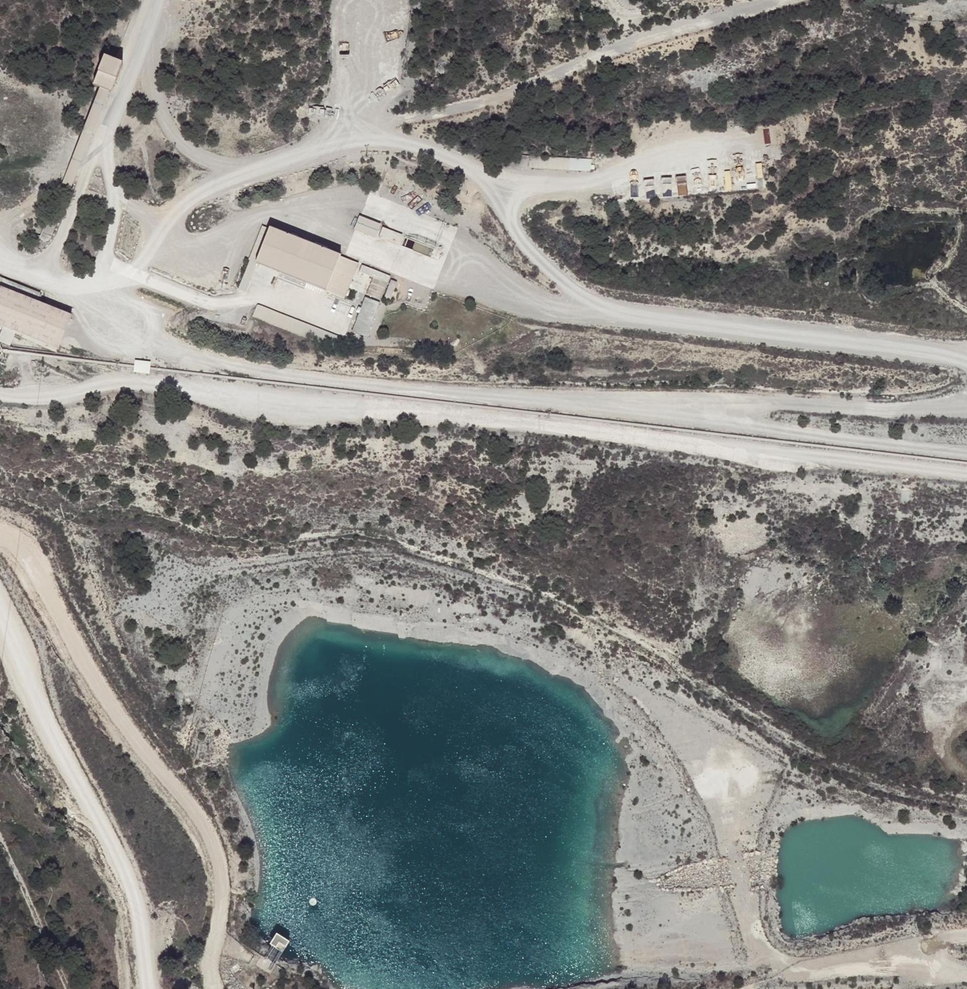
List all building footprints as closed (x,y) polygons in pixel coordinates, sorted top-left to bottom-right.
[(115,64),(105,60),(99,76),(117,83),(123,67),(115,64)] [(111,97),(117,83),(99,76),(94,90),(103,94),(111,97)] [(377,238),(382,223),(360,215),(354,230),(377,238)] [(401,246),(405,235),(384,226),(379,237),(401,246)] [(337,259),(269,231),(254,265),(323,294),(337,259)] [(364,264),(361,270),(374,276),(367,293),(381,299),(392,276),(364,264)] [(63,352),(76,318),(42,304),(45,296),(23,287),(19,295),(5,290),(3,294),(0,293),(0,327),(63,352)] [(368,335),(381,301),(366,295),(353,330),(368,335)] [(258,303),(254,315),(277,323),(282,312),(258,303)] [(150,363),(133,361),(133,367),(132,374),(149,375),(149,368),(150,363)]
